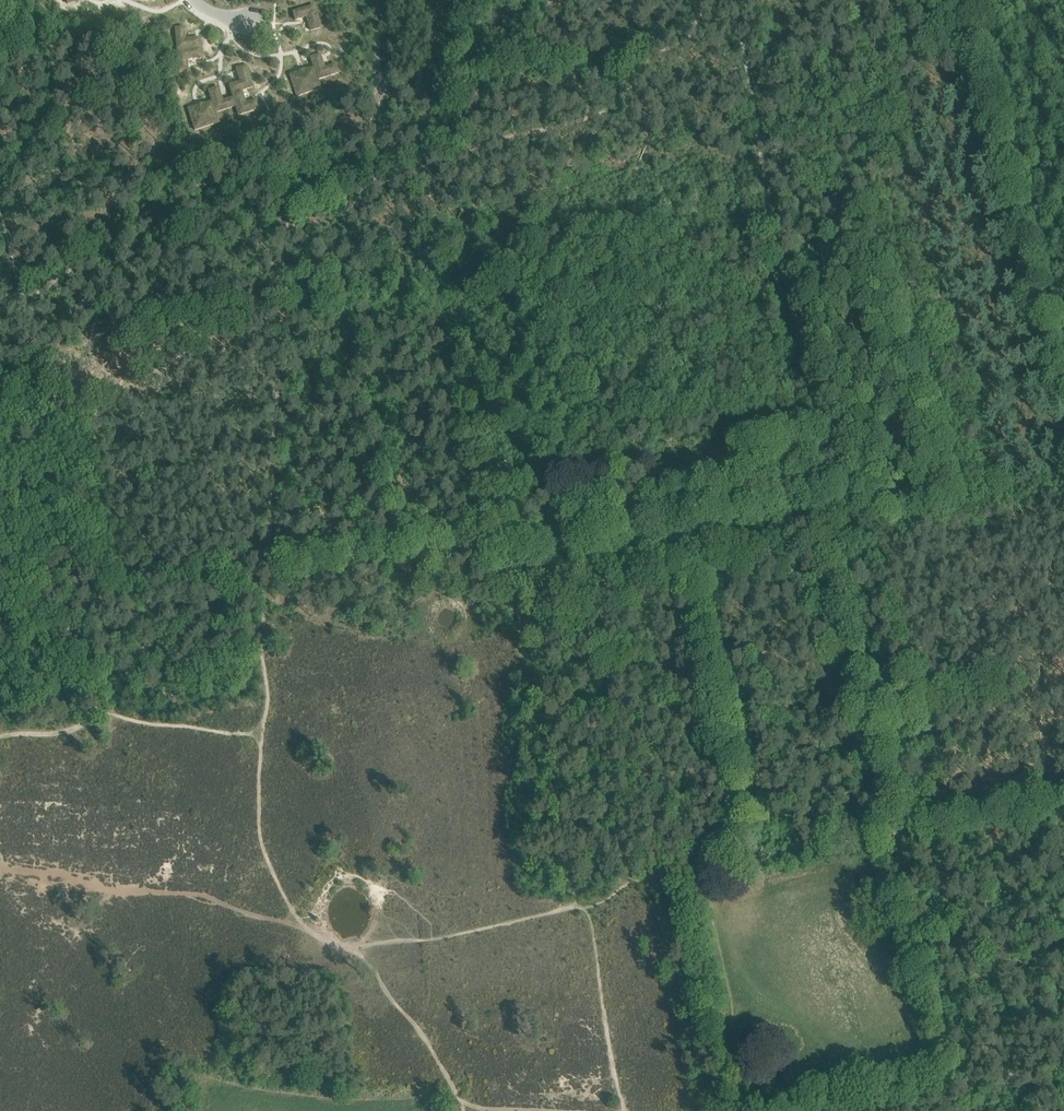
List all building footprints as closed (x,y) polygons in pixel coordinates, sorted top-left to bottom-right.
[(314,6),(293,12),(295,20),(307,17),(311,30),(320,28),(314,6)] [(184,28),(176,29),(178,50),(200,48),(200,38),(185,39),(184,28)] [(200,48),(178,50),(180,72),(188,71),(187,59),(201,58),(200,48)] [(320,55),(311,58),(318,79),(338,73),(336,65),(325,68),(320,55)] [(240,82),(229,85),(232,93),(241,90),(253,87),(246,65),(236,68),(240,82)] [(314,68),(290,75),(297,96),(321,88),(314,68)] [(218,88),(209,91),(216,112),(236,106),(233,98),(223,101),(218,88)] [(241,90),(232,93),(233,98),(236,106),(239,115),(259,108),(257,100),(246,104),(241,90)] [(212,102),(188,109),(195,130),(219,122),(212,102)]
